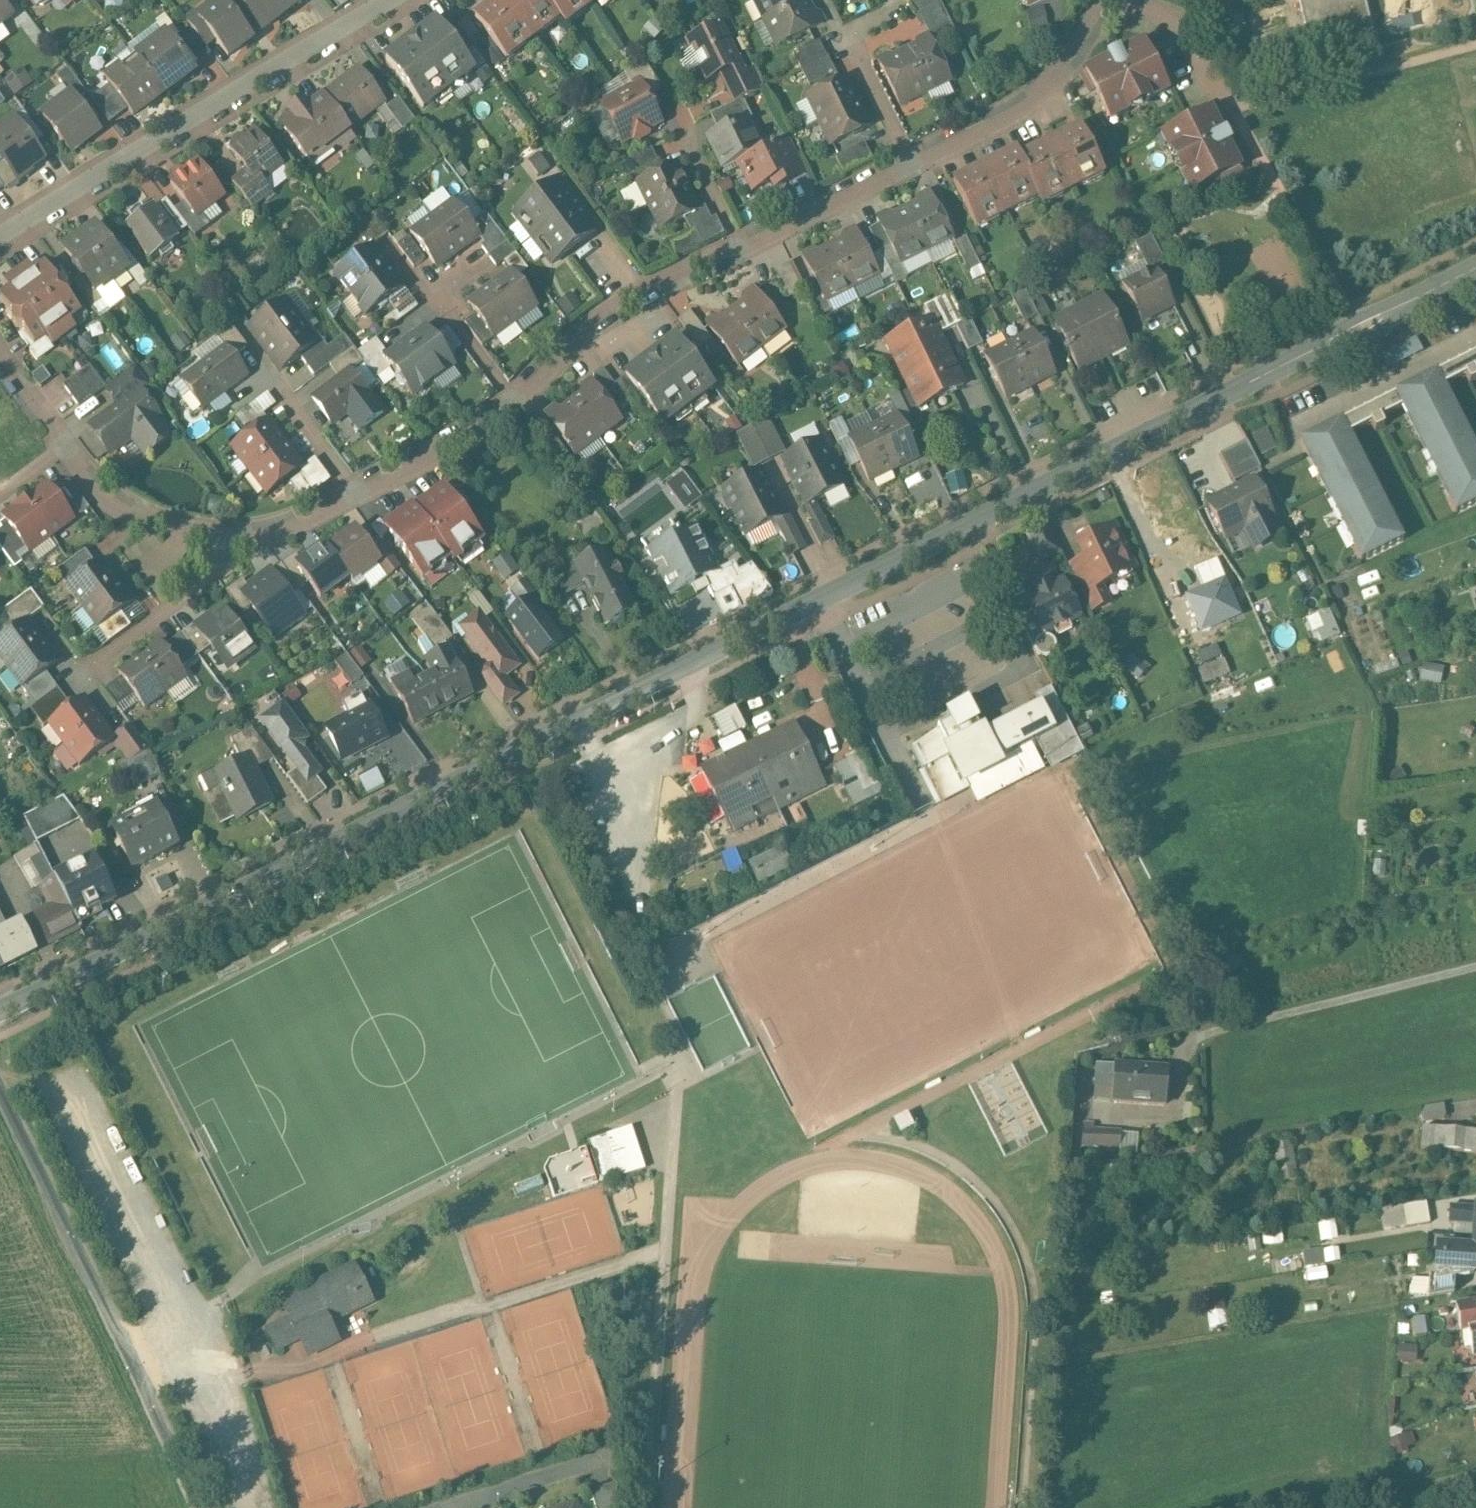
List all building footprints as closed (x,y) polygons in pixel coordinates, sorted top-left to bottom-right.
[(13,15),(2,0),(0,0),(0,25),(13,15)] [(237,0),(219,0),(221,2),(222,1),(237,20),(247,12),(237,0)] [(273,0),(237,0),(247,12),(262,31),(275,21),(273,19),(282,12),(273,0)] [(282,12),(292,5),(293,7),(302,0),(273,0),(282,12)] [(473,17),(505,59),(560,19),(546,0),(496,0),(473,17)] [(560,19),(565,25),(598,0),(546,0),(560,19)] [(765,21),(803,1),(802,0),(754,0),(765,21)] [(913,14),(939,1),(939,0),(906,0),(913,14)] [(1028,9),(1045,0),(1024,0),(1028,9)] [(1312,56),(1374,42),(1365,0),(1299,0),(1312,56)] [(237,20),(222,1),(221,2),(200,18),(199,19),(214,38),(229,57),(242,47),(241,45),(249,39),(250,40),(251,39),(237,20)] [(803,1),(765,21),(778,46),(823,22),(819,14),(810,11),(808,12),(803,1)] [(939,1),(913,14),(919,25),(924,23),(945,13),(939,1)] [(200,18),(197,13),(186,22),(190,27),(205,45),(214,38),(199,19),(200,18)] [(945,13),(924,23),(930,35),(951,25),(945,13)] [(424,31),(399,50),(396,50),(391,54),(390,56),(386,59),(424,109),(474,71),(437,21),(432,25),(430,24),(424,28),(424,31)] [(720,26),(688,42),(707,80),(739,64),(720,26)] [(872,47),(902,35),(899,26),(869,38),(872,47)] [(205,45),(190,27),(178,36),(199,63),(211,54),(205,45)] [(168,35),(137,58),(142,64),(164,93),(194,69),(168,35)] [(950,83),(927,36),(919,40),(916,48),(917,49),(906,54),(926,95),(950,83)] [(819,41),(793,54),(801,70),(827,57),(819,41)] [(1143,43),(1119,54),(1118,52),(1107,58),(1108,60),(1085,72),(1107,113),(1115,109),(1119,116),(1159,95),(1155,89),(1164,84),(1143,43)] [(477,49),(466,55),(482,82),(493,76),(477,49)] [(906,54),(895,59),(894,58),(886,57),(878,60),(901,107),(926,95),(906,54)] [(827,57),(801,70),(809,85),(835,72),(827,57)] [(137,58),(107,81),(110,85),(128,110),(133,116),(164,93),(142,64),(137,58)] [(644,60),(625,74),(633,89),(639,85),(647,99),(661,91),(644,60)] [(6,80),(16,96),(35,83),(25,67),(6,80)] [(87,94),(68,68),(56,77),(71,96),(72,95),(77,101),(87,94)] [(754,68),(725,83),(735,103),(743,99),(764,89),(754,68)] [(359,70),(324,97),(325,98),(348,129),(384,103),(359,70)] [(846,79),(806,99),(818,122),(856,103),(851,93),(853,92),(846,79)] [(110,85),(91,99),(110,124),(128,110),(110,85)] [(633,89),(603,106),(623,143),(633,137),(638,139),(646,135),(648,129),(660,122),(647,99),(639,85),(633,89)] [(70,96),(44,116),(70,151),(99,130),(77,101),(72,95),(71,96),(70,96)] [(325,98),(309,111),(302,101),(300,103),(303,106),(294,113),(292,109),(290,111),(293,116),(286,121),(285,129),(306,157),(315,150),(320,151),(328,145),(343,147),(350,141),(344,133),(348,129),(325,98)] [(415,121),(399,99),(386,108),(403,130),(415,121)] [(735,103),(711,115),(717,128),(725,124),(727,128),(746,119),(748,122),(753,120),(743,99),(735,103)] [(856,103),(818,122),(830,147),(870,127),(863,113),(861,114),(856,103)] [(1211,111),(1169,132),(1174,141),(1167,144),(1187,184),(1194,181),(1198,189),(1240,168),(1228,145),(1231,144),(1225,133),(1223,134),(1211,111)] [(0,129),(0,157),(4,162),(16,178),(17,177),(43,158),(14,119),(0,129)] [(729,131),(710,140),(724,169),(738,162),(762,150),(748,122),(746,119),(727,128),(729,131)] [(1081,129),(1020,159),(1039,198),(1043,206),(1104,174),(1081,129)] [(282,165),(256,132),(232,151),(248,171),(257,184),(263,180),(282,165)] [(762,150),(738,162),(748,181),(752,178),(757,188),(771,181),(774,188),(795,178),(788,163),(799,158),(789,137),(762,150)] [(864,144),(836,157),(844,173),(871,159),(864,144)] [(1016,152),(955,183),(978,229),(1039,198),(1020,159),(1016,152)] [(0,164),(0,182),(4,188),(6,190),(19,180),(17,177),(16,178),(4,162),(0,164)] [(199,162),(171,183),(185,202),(197,217),(201,213),(224,195),(199,162)] [(676,163),(636,183),(648,207),(686,188),(681,178),(683,177),(676,163)] [(265,181),(273,191),(291,177),(283,167),(265,181)] [(257,184),(248,171),(233,183),(252,208),(272,193),(263,180),(257,184)] [(597,231),(558,180),(513,214),(552,265),(597,231)] [(686,188),(648,207),(660,230),(700,210),(693,197),(691,197),(686,188)] [(430,213),(451,200),(445,190),(424,202),(430,213)] [(930,192),(919,197),(916,205),(917,207),(907,212),(927,252),(953,238),(930,192)] [(201,213),(197,217),(185,202),(175,210),(195,237),(211,226),(201,213)] [(471,225),(453,202),(432,218),(457,252),(466,245),(468,247),(480,238),(480,237),(471,225)] [(154,205),(145,211),(141,205),(128,215),(133,221),(124,227),(150,261),(159,255),(163,260),(175,251),(171,246),(180,239),(154,205)] [(907,212),(895,218),(895,216),(887,213),(877,219),(880,225),(890,246),(900,264),(901,264),(927,252),(907,212)] [(508,242),(486,213),(471,225),(480,237),(480,238),(484,244),(481,246),(488,256),(508,242)] [(388,234),(374,215),(355,228),(370,248),(372,246),(388,234)] [(432,218),(411,234),(437,269),(450,260),(449,258),(457,252),(432,218)] [(890,246),(880,225),(869,230),(880,251),(890,246)] [(112,250),(96,228),(80,239),(111,281),(126,270),(127,269),(112,250)] [(696,229),(666,243),(674,258),(703,244),(696,229)] [(854,229),(846,233),(843,242),(844,244),(833,250),(852,289),(878,276),(869,257),(854,229)] [(425,261),(409,238),(398,247),(414,269),(425,261)] [(981,267),(966,238),(954,245),(968,273),(981,267)] [(1165,266),(1151,238),(1136,246),(1149,273),(1155,270),(1155,271),(1165,266)] [(111,281),(80,239),(65,250),(81,273),(96,292),(97,292),(111,281)] [(140,267),(122,242),(112,250),(127,269),(126,270),(130,275),(140,267)] [(508,242),(488,256),(497,268),(516,253),(508,242)] [(370,248),(350,263),(349,263),(345,263),(340,267),(339,271),(338,271),(339,271),(335,274),(350,295),(388,268),(372,246),(370,248)] [(900,264),(890,246),(880,251),(893,276),(896,283),(908,277),(901,264),(900,264)] [(833,250),(822,255),(821,254),(811,251),(803,255),(814,277),(826,302),(828,301),(852,289),(833,250)] [(893,276),(880,251),(869,257),(878,276),(881,282),(893,276)] [(46,267),(36,274),(30,266),(18,275),(63,337),(75,329),(69,321),(80,313),(67,295),(68,290),(64,284),(59,284),(46,267)] [(388,268),(350,295),(366,317),(377,308),(378,309),(382,309),(386,305),(387,302),(388,302),(387,301),(404,289),(388,268)] [(1149,273),(1124,286),(1143,323),(1175,307),(1155,271),(1155,270),(1149,273)] [(511,271),(498,281),(500,282),(491,289),(516,323),(538,307),(511,271)] [(96,292),(81,273),(72,280),(92,308),(103,301),(97,292),(96,292)] [(63,337),(18,275),(5,284),(11,292),(0,300),(13,317),(12,323),(16,328),(22,329),(35,346),(45,338),(51,346),(63,337)] [(826,302),(814,277),(802,283),(806,289),(819,317),(832,311),(828,301),(826,302)] [(785,329),(753,288),(743,295),(743,303),(744,305),(735,312),(761,347),(785,329)] [(482,295),(481,294),(468,303),(476,315),(494,339),(495,339),(516,323),(491,289),(482,295)] [(1026,291),(1012,298),(1025,323),(1039,316),(1026,291)] [(930,303),(943,331),(963,322),(950,294),(930,303)] [(1102,297),(1055,321),(1080,371),(1127,347),(1102,297)] [(285,300),(248,328),(265,349),(301,322),(285,300)] [(712,339),(690,309),(678,318),(700,348),(712,339)] [(761,347),(735,312),(725,320),(724,318),(715,318),(706,324),(737,365),(761,347)] [(396,313),(385,321),(391,329),(402,321),(396,313)] [(494,339),(476,315),(465,324),(483,347),(494,339)] [(972,319),(956,326),(969,352),(983,345),(972,319)] [(301,322),(265,349),(281,371),(300,356),(317,343),(317,342),(301,322)] [(931,322),(889,342),(919,406),(961,386),(931,322)] [(248,347),(232,326),(217,338),(224,347),(226,346),(234,357),(248,347)] [(434,338),(427,328),(406,343),(434,381),(455,365),(449,357),(434,338)] [(462,347),(448,328),(434,338),(449,357),(462,347)] [(1034,332),(1009,344),(1031,387),(1055,375),(1034,332)] [(328,348),(329,350),(337,360),(353,348),(344,336),(328,348)] [(676,338),(672,341),(669,341),(664,345),(663,347),(638,366),(636,366),(631,370),(630,373),(626,376),(640,395),(663,425),(713,387),(676,338)] [(1386,367),(1424,353),(1419,338),(1380,352),(1386,367)] [(317,343),(300,356),(307,366),(329,350),(328,348),(321,339),(317,342),(317,343)] [(376,340),(358,354),(364,362),(377,379),(392,369),(384,359),(385,358),(382,355),(386,353),(376,340)] [(385,358),(384,359),(392,369),(397,376),(396,376),(397,376),(397,380),(401,386),(404,387),(405,387),(413,397),(434,381),(406,343),(385,358)] [(1009,344),(985,357),(1006,399),(1031,387),(1009,344)] [(210,360),(182,381),(193,397),(203,408),(231,387),(232,389),(248,376),(234,357),(226,346),(224,347),(209,359),(210,360)] [(337,360),(330,365),(340,378),(348,372),(349,373),(364,362),(358,354),(353,348),(337,360)] [(329,350),(307,366),(315,376),(330,365),(337,360),(329,350)] [(1313,455),(1357,542),(1352,545),(1361,563),(1404,542),(1396,525),(1389,528),(1347,445),(1413,412),(1454,494),(1448,497),(1455,511),(1475,501),(1475,465),(1442,398),(1475,381),(1475,357),(1442,374),(1439,368),(1393,391),(1395,396),(1345,422),(1342,415),(1297,438),(1307,458),(1313,455)] [(64,384),(79,407),(106,390),(91,367),(64,384)] [(135,368),(106,389),(120,407),(139,393),(140,394),(149,387),(135,368)] [(603,368),(593,375),(607,393),(617,386),(615,384),(603,368)] [(340,378),(313,398),(333,426),(355,410),(367,427),(381,417),(349,373),(348,372),(340,378)] [(591,382),(583,387),(582,396),(572,404),(598,438),(621,421),(591,382)] [(120,407),(93,427),(111,451),(132,435),(145,453),(170,435),(140,394),(139,393),(120,407)] [(572,404),(563,411),(554,410),(546,416),(576,455),(598,438),(572,404)] [(918,459),(898,417),(874,429),(894,471),(918,459)] [(268,421),(233,447),(250,470),(287,443),(280,434),(279,435),(268,421)] [(894,471),(874,429),(849,441),(869,483),(894,471)] [(1266,431),(1253,438),(1262,455),(1275,448),(1266,431)] [(568,455),(551,432),(542,439),(559,462),(568,455)] [(821,440),(782,460),(794,483),(833,464),(821,440)] [(1248,441),(1220,455),(1234,483),(1262,469),(1248,441)] [(287,443),(250,470),(268,493),(303,467),(292,453),(294,451),(287,443)] [(833,464),(794,483),(806,507),(844,487),(833,464)] [(761,471),(722,490),(725,496),(724,500),(728,507),(732,508),(734,514),(773,494),(761,471)] [(90,509),(68,480),(59,487),(80,516),(90,509)] [(453,482),(444,488),(449,495),(458,488),(453,482)] [(1254,482),(1209,505),(1225,538),(1248,526),(1257,543),(1278,533),(1270,517),(1271,516),(1254,482)] [(74,520),(48,485),(25,501),(52,537),(74,520)] [(449,495),(444,488),(416,509),(414,506),(413,507),(451,557),(451,558),(454,561),(482,540),(449,495)] [(773,494),(734,514),(746,537),(785,518),(773,494)] [(52,537),(25,501),(3,518),(27,550),(29,553),(52,537)] [(451,557),(413,507),(414,506),(413,506),(385,527),(395,540),(396,549),(401,548),(423,578),(451,558),(451,557)] [(834,540),(823,517),(809,524),(821,546),(834,540)] [(5,521),(0,525),(0,527),(2,529),(0,530),(0,549),(15,569),(22,563),(18,557),(27,550),(5,521)] [(695,528),(680,535),(670,522),(641,543),(655,562),(663,558),(671,572),(662,576),(672,595),(704,579),(713,599),(731,590),(745,583),(739,571),(734,562),(717,571),(695,528)] [(1049,526),(1028,536),(1028,537),(1029,537),(1040,560),(1040,561),(1061,551),(1049,526)] [(1114,526),(1078,544),(1085,559),(1084,560),(1091,575),(1093,574),(1095,578),(1099,587),(1100,586),(1135,569),(1114,526)] [(368,547),(356,531),(329,551),(349,577),(353,583),(379,563),(380,562),(368,547)] [(400,567),(379,539),(368,547),(380,562),(379,563),(389,576),(400,567)] [(329,551),(325,546),(303,563),(298,567),(310,583),(321,598),(349,577),(329,551)] [(85,551),(56,573),(67,587),(96,565),(85,551)] [(296,554),(281,564),(300,590),(310,583),(298,567),(303,563),(296,554)] [(572,554),(559,561),(563,570),(553,575),(563,595),(586,583),(592,595),(590,595),(605,626),(636,611),(620,580),(624,578),(619,567),(615,569),(608,555),(580,568),(572,554)] [(1217,559),(1195,569),(1204,590),(1226,581),(1217,559)] [(96,565),(67,587),(82,608),(117,583),(110,574),(112,573),(103,560),(96,565)] [(271,572),(290,598),(300,590),(281,564),(271,572)] [(771,589),(752,564),(739,571),(745,583),(731,590),(741,610),(773,593),(771,589)] [(248,588),(241,593),(252,608),(274,637),(303,616),(290,598),(271,572),(248,588)] [(1095,578),(1078,586),(1091,611),(1108,602),(1100,586),(1099,587),(1095,578)] [(241,593),(248,588),(242,580),(226,592),(242,615),(252,608),(241,593)] [(1051,580),(1031,591),(1034,596),(1026,600),(1025,600),(1024,600),(1042,636),(1044,634),(1079,617),(1080,617),(1063,582),(1062,582),(1054,586),(1051,580)] [(540,602),(525,582),(512,592),(522,605),(508,616),(539,658),(561,641),(535,606),(540,602)] [(1238,616),(1224,582),(1188,597),(1203,631),(1238,616)] [(117,583),(82,608),(98,629),(121,613),(134,603),(125,591),(123,592),(117,583)] [(31,591),(4,611),(17,628),(28,620),(28,621),(44,609),(31,591)] [(470,599),(476,611),(487,606),(481,593),(470,599)] [(1042,636),(1024,600),(1025,600),(1026,600),(1024,594),(1008,602),(1038,660),(1041,659),(1044,659),(1046,660),(1048,659),(1050,658),(1053,657),(1055,654),(1056,652),(1056,648),(1056,645),(1055,643),(1054,642),(1051,640),(1049,639),(1046,638),(1044,634),(1042,636)] [(1309,617),(1319,643),(1341,634),(1330,608),(1309,617)] [(454,640),(431,609),(418,619),(441,649),(454,640)] [(254,650),(225,612),(200,631),(199,631),(211,647),(221,648),(233,665),(254,650)] [(121,613),(98,629),(108,643),(131,627),(121,613)] [(518,666),(479,613),(467,622),(465,635),(487,665),(483,668),(486,672),(495,666),(503,677),(518,666)] [(0,641),(0,658),(7,668),(42,643),(35,634),(37,633),(28,621),(28,620),(17,628),(0,641)] [(195,624),(182,634),(198,656),(211,647),(199,631),(200,631),(195,624)] [(182,634),(164,647),(181,669),(198,656),(182,634)] [(161,642),(149,651),(150,653),(141,659),(166,694),(187,678),(181,669),(164,647),(161,642)] [(42,643),(7,668),(23,689),(46,672),(59,663),(50,650),(48,652),(42,643)] [(448,649),(427,659),(434,673),(438,671),(433,661),(450,652),(448,649)] [(450,652),(433,661),(438,671),(434,673),(426,677),(443,709),(472,694),(450,652)] [(364,677),(347,654),(332,661),(351,687),(364,677)] [(141,659),(132,666),(131,664),(118,673),(134,695),(145,709),(166,694),(141,659)] [(1224,660),(1199,670),(1203,680),(1228,670),(1224,660)] [(1441,684),(1445,667),(1425,662),(1421,678),(1441,684)] [(503,677),(495,666),(486,672),(481,676),(503,705),(516,695),(503,677)] [(46,672),(23,689),(36,706),(36,707),(59,690),(46,672)] [(414,683),(409,674),(391,683),(413,725),(443,709),(426,677),(414,683)] [(122,678),(104,691),(117,708),(134,695),(122,678)] [(59,690),(36,707),(36,706),(31,710),(44,727),(49,724),(71,707),(59,690)] [(983,735),(949,752),(951,756),(922,771),(938,804),(968,788),(960,772),(1045,729),(1061,761),(1082,750),(1052,691),(1037,699),(1040,705),(983,735)] [(71,707),(49,724),(64,745),(98,720),(92,711),(93,710),(84,697),(71,707)] [(968,702),(946,713),(951,722),(938,729),(939,730),(911,750),(918,773),(922,771),(951,756),(949,752),(983,735),(977,724),(979,723),(968,702)] [(310,739),(284,704),(261,721),(297,770),(307,784),(316,777),(321,774),(303,749),(304,743),(310,739)] [(723,738),(745,728),(736,706),(713,716),(723,738)] [(369,708),(327,729),(342,760),(385,739),(369,708)] [(98,720),(64,745),(80,766),(115,740),(116,740),(115,739),(107,728),(105,729),(98,720)] [(150,752),(131,727),(115,739),(116,740),(115,740),(131,761),(150,752)] [(795,727),(749,751),(773,798),(819,775),(795,727)] [(252,729),(231,740),(242,762),(249,759),(255,770),(275,760),(252,729)] [(721,737),(696,744),(700,758),(725,751),(721,737)] [(773,798),(749,751),(702,774),(732,833),(778,811),(778,810),(779,810),(773,798)] [(131,761),(127,764),(135,780),(139,787),(162,776),(150,752),(131,761)] [(242,762),(216,775),(225,792),(208,800),(220,823),(236,815),(238,819),(271,802),(255,770),(249,759),(242,762)] [(848,760),(834,767),(849,798),(863,791),(848,760)] [(213,770),(200,776),(199,780),(208,800),(225,792),(216,775),(213,770)] [(307,784),(297,770),(287,777),(308,806),(327,792),(316,777),(307,784)] [(365,794),(384,787),(378,771),(360,778),(365,794)] [(81,821),(64,799),(25,818),(37,843),(81,821)] [(158,808),(113,830),(133,869),(177,847),(158,808)] [(34,846),(15,856),(21,868),(40,858),(34,846)] [(93,860),(55,879),(55,880),(66,902),(80,929),(80,930),(82,929),(76,915),(85,910),(88,915),(115,902),(93,860)] [(66,902),(55,880),(42,887),(53,908),(66,902)] [(53,908),(37,916),(51,943),(80,929),(66,902),(53,908)] [(6,931),(0,919),(0,955),(5,966),(36,951),(22,923),(6,931)] [(1168,1070),(1096,1065),(1095,1088),(1114,1089),(1113,1101),(1165,1105),(1168,1070)] [(1442,1105),(1421,1109),(1423,1122),(1445,1118),(1442,1105)] [(907,1116),(896,1122),(901,1132),(912,1127),(907,1116)] [(1121,1132),(1094,1131),(1094,1124),(1084,1124),(1082,1147),(1104,1147),(1104,1152),(1120,1152),(1121,1132)] [(1423,1128),(1421,1149),(1475,1154),(1475,1132),(1423,1128)] [(1139,1153),(1139,1132),(1123,1132),(1122,1153),(1139,1153)] [(607,1136),(587,1142),(601,1184),(621,1178),(607,1136)] [(1297,1180),(1295,1137),(1276,1138),(1278,1181),(1297,1180)] [(1428,1204),(1416,1206),(1420,1230),(1432,1227),(1428,1204)] [(1443,1211),(1442,1226),(1475,1228),(1475,1219),(1475,1213),(1443,1211)] [(1339,1240),(1337,1220),(1319,1221),(1321,1241),(1339,1240)] [(1474,1269),(1475,1270),(1475,1239),(1474,1239),(1474,1250),(1438,1248),(1436,1272),(1453,1273),(1453,1267),(1473,1268),(1473,1270),(1474,1269)] [(1340,1248),(1304,1251),(1305,1265),(1341,1263),(1340,1248)] [(355,1266),(318,1285),(334,1318),(358,1306),(359,1310),(373,1303),(355,1266)] [(1326,1266),(1308,1269),(1310,1281),(1328,1278),(1326,1266)] [(1453,1273),(1436,1272),(1436,1276),(1436,1278),(1454,1279),(1454,1282),(1455,1281),(1473,1278),(1474,1269),(1473,1270),(1473,1268),(1453,1267),(1453,1273)] [(1436,1276),(1430,1276),(1429,1281),(1428,1297),(1428,1298),(1454,1294),(1455,1281),(1454,1282),(1454,1279),(1436,1278),(1436,1276)] [(1429,1281),(1413,1279),(1412,1295),(1428,1297),(1429,1281)] [(1205,1312),(1227,1310),(1225,1286),(1203,1288),(1205,1312)] [(325,1328),(331,1324),(313,1288),(282,1303),(290,1319),(268,1330),(278,1351),(301,1340),(310,1358),(334,1345),(325,1328)] [(1456,1307),(1461,1334),(1463,1334),(1469,1333),(1469,1332),(1475,1331),(1475,1304),(1456,1307)] [(1469,1333),(1463,1334),(1466,1350),(1472,1349),(1469,1333)] [(1398,1345),(1398,1363),(1417,1363),(1418,1346),(1398,1345)] [(591,1492),(596,1507),(616,1507),(618,1483),(591,1492)]
